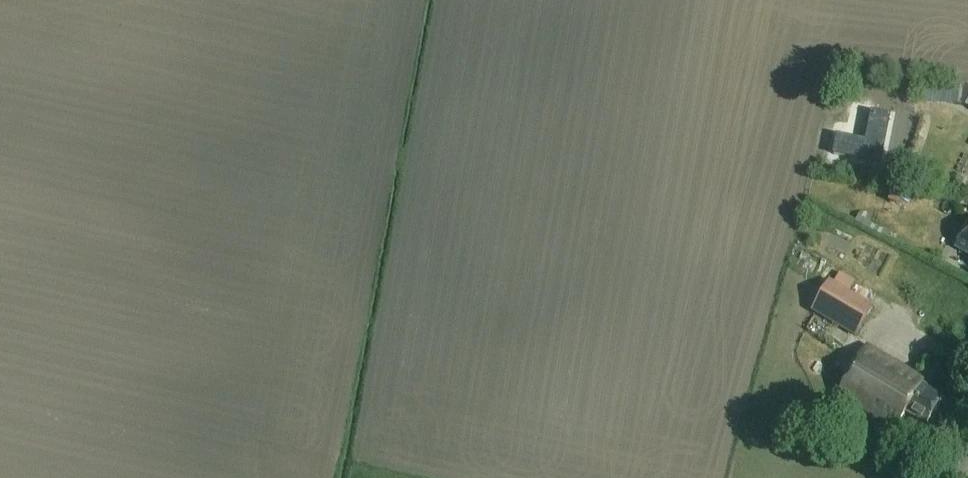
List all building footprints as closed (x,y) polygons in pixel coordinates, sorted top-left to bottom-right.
[(834,143),(831,157),(880,166),(884,147),(890,118),(870,114),(864,143),(835,137),(834,143)] [(892,193),(888,203),(900,208),(904,197),(892,193)] [(883,232),(880,232),(875,229),(871,225),(868,222),(867,216),(859,216),(855,224),(887,240),(889,237),(887,232),(883,232)] [(967,256),(967,225),(955,248),(967,256)] [(811,313),(856,339),(875,308),(830,282),(811,313)] [(924,427),(940,400),(922,389),(924,385),(864,349),(835,399),(895,435),(906,417),(924,427)] [(921,361),(916,370),(925,375),(930,365),(921,361)]
